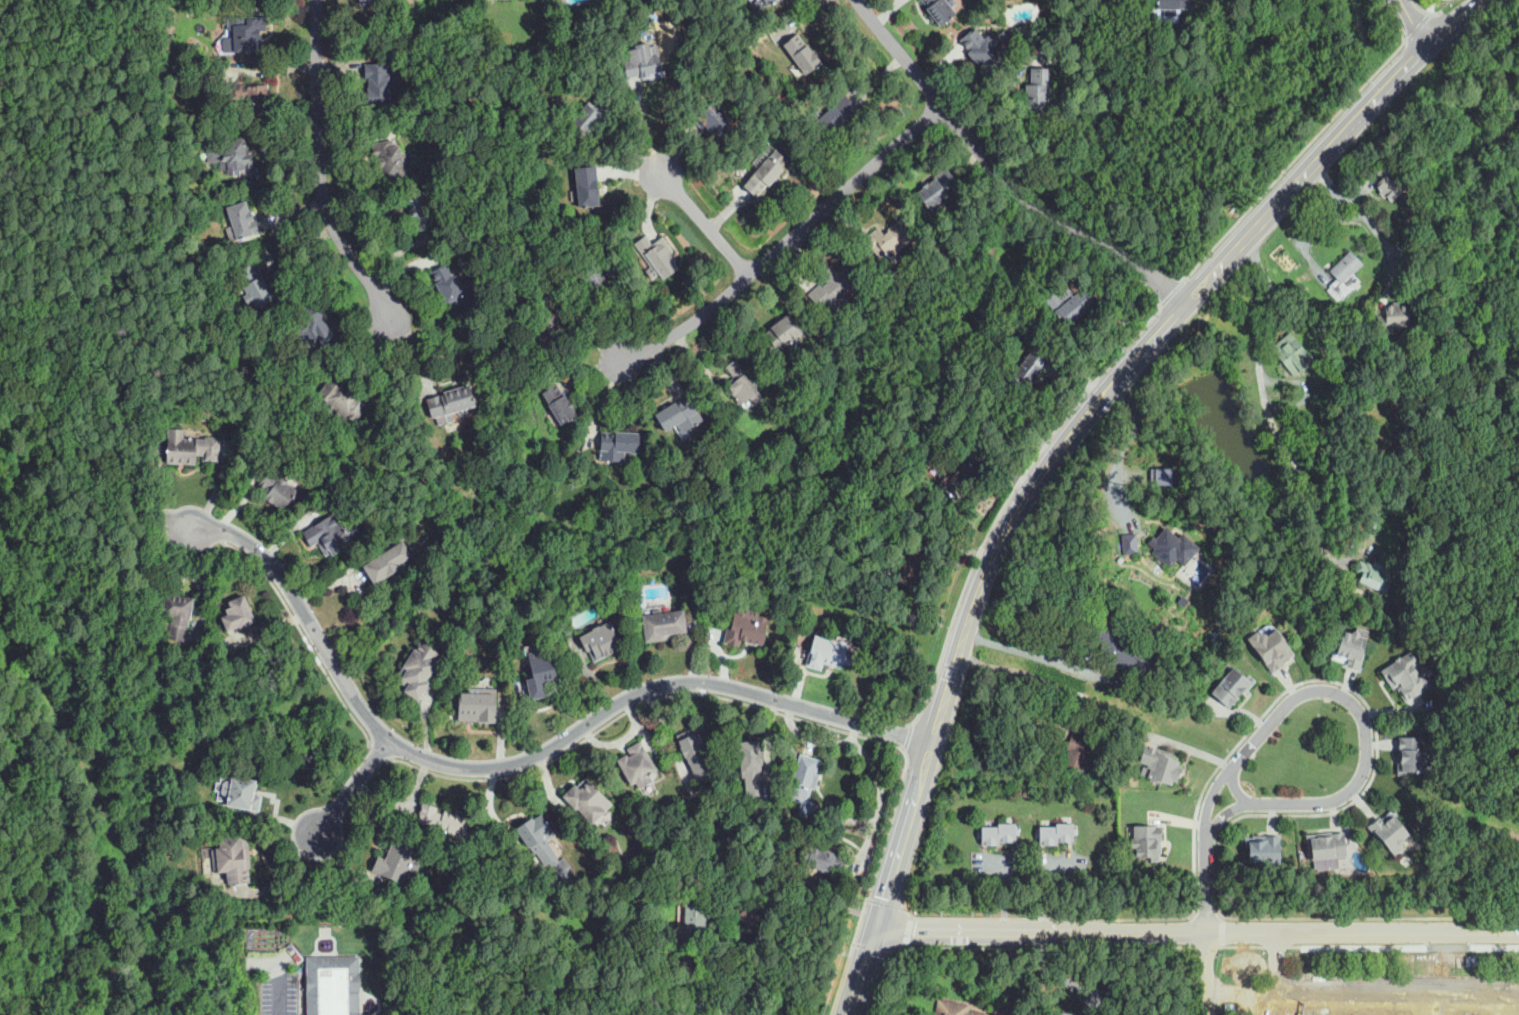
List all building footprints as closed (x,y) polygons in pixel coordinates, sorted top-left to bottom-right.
[(929,7),(923,0),(954,0),(958,4),(953,9),(958,15),(943,28),(926,10),(929,7)] [(1158,9),(1158,0),(1192,0),(1192,10),(1177,9),(1177,17),(1164,16),(1164,9),(1158,9)] [(234,52),(234,51),(228,51),(227,39),(234,39),(233,25),(246,25),(246,17),(266,16),(267,45),(261,45),(262,51),(234,52)] [(984,74),(983,73),(966,53),(969,51),(960,39),(974,27),(984,39),(988,35),(1005,56),(984,74)] [(1003,43),(997,36),(1004,31),(1010,37),(1003,43)] [(805,75),(804,74),(783,44),(786,42),(785,41),(797,33),(812,53),(814,52),(822,62),(818,65),(805,75)] [(641,77),(641,75),(623,78),(621,62),(623,61),(621,49),(631,48),(630,45),(646,42),(648,57),(658,56),(661,74),(641,77)] [(366,106),(365,89),(369,88),(368,79),(365,79),(364,64),(391,62),(392,75),(400,74),(402,92),(399,92),(400,104),(366,106)] [(1047,115),(1038,115),(1027,115),(1027,106),(1023,106),(1023,85),(1030,85),(1030,67),(1047,67),(1047,115)] [(248,113),(248,108),(247,98),(222,100),(221,84),(240,82),(241,86),(268,84),(270,112),(248,113)] [(825,135),(821,130),(814,123),(834,105),(832,102),(843,92),(858,109),(846,119),(845,118),(837,125),(839,127),(835,131),(833,129),(825,135)] [(584,137),(570,124),(569,123),(589,101),(593,105),(603,94),(618,108),(606,120),(603,117),(584,137)] [(720,137),(718,135),(716,133),(711,136),(697,115),(711,106),(715,112),(721,108),(729,121),(725,123),(730,130),(720,137)] [(229,176),(228,170),(222,171),(221,162),(209,163),(207,149),(226,146),(225,141),(244,139),(246,150),(252,149),(255,167),(240,170),(241,174),(229,176)] [(379,182),(376,165),(377,165),(376,159),(375,159),(372,144),(393,140),(394,147),(400,145),(401,152),(404,152),(406,161),(404,161),(406,177),(379,182)] [(757,171),(752,165),(762,154),(768,159),(774,152),(785,161),(778,169),(780,170),(775,177),(777,178),(773,182),(771,181),(766,187),(764,186),(754,199),(742,189),(753,176),(757,171)] [(1383,176),(1377,170),(1387,160),(1395,168),(1392,171),(1405,185),(1388,202),(1373,186),(1383,176)] [(579,208),(578,203),(574,168),(594,166),(596,179),(599,178),(601,194),(598,195),(599,205),(579,208)] [(929,210),(923,202),(916,193),(922,188),(922,186),(927,183),(928,183),(934,179),(933,178),(947,168),(957,182),(945,192),(948,196),(943,200),(944,201),(940,204),(939,202),(929,210)] [(417,232),(414,221),(413,221),(405,195),(434,187),(436,196),(428,199),(432,212),(430,212),(435,227),(417,232)] [(230,243),(226,228),(232,225),(226,207),(246,201),(249,211),(251,210),(254,219),(257,218),(262,233),(230,243)] [(879,258),(873,251),(869,255),(859,243),(878,227),(883,233),(900,218),(904,223),(903,224),(913,236),(888,258),(884,254),(879,258)] [(660,277),(653,268),(652,269),(634,243),(645,236),(651,245),(663,237),(677,257),(674,259),(679,265),(660,277)] [(1337,301),(1326,290),(1330,286),(1329,285),(1337,277),(1330,270),(1350,250),(1363,264),(1353,274),(1359,281),(1341,299),(1340,298),(1337,301)] [(588,299),(588,298),(586,295),(583,297),(572,278),(597,263),(594,259),(607,252),(614,264),(603,271),(609,281),(593,290),(596,295),(588,299)] [(256,310),(252,303),(248,306),(242,296),(247,294),(235,273),(252,263),(260,277),(262,276),(275,299),(256,310)] [(453,308),(451,303),(447,305),(431,272),(447,264),(452,274),(455,273),(460,283),(470,278),(475,290),(460,297),(463,304),(453,308)] [(830,314),(824,308),(822,310),(808,295),(819,284),(823,288),(828,282),(825,280),(828,277),(824,272),(832,265),(837,270),(843,264),(850,271),(851,269),(857,276),(856,277),(864,286),(856,294),(858,295),(851,302),(845,296),(840,301),(838,298),(835,302),(839,306),(830,314)] [(1067,328),(1054,311),(1062,305),(1057,299),(1068,290),(1073,296),(1076,294),(1068,284),(1075,278),(1095,303),(1085,311),(1086,313),(1067,328)] [(307,345),(303,336),(301,333),(298,334),(295,333),(293,330),(294,326),(302,321),(297,311),(314,302),(327,324),(335,319),(343,333),(322,345),(319,340),(307,345)] [(1407,306),(1408,329),(1385,330),(1385,307),(1407,306)] [(772,357),(768,351),(774,346),(764,333),(771,328),(769,326),(787,313),(802,332),(792,340),(793,341),(772,357)] [(1293,375),(1270,348),(1290,332),(1313,359),(1293,375)] [(1113,350),(1110,346),(1117,340),(1120,344),(1113,350)] [(1027,390),(1011,377),(1022,364),(1020,363),(1025,356),(1026,357),(1035,347),(1049,358),(1041,369),(1042,370),(1027,390)] [(741,405),(736,399),(726,387),(732,382),(730,380),(734,377),(725,366),(736,359),(739,362),(752,379),(750,381),(760,393),(751,400),(749,398),(741,405)] [(1304,377),(1319,395),(1305,407),(1290,389),(1304,377)] [(356,425),(353,423),(344,416),(342,420),(334,414),(337,411),(325,403),(322,408),(314,402),(318,397),(316,396),(329,378),(343,389),(345,387),(370,406),(356,425)] [(560,425),(552,410),(541,393),(558,383),(577,415),(560,425)] [(438,425),(436,416),(432,417),(427,399),(470,386),(476,407),(466,410),(467,413),(466,415),(462,416),(459,415),(457,411),(451,413),(453,422),(438,425)] [(684,432),(679,423),(671,428),(671,429),(668,431),(667,430),(665,432),(655,414),(675,402),(677,405),(690,397),(704,420),(684,432)] [(196,466),(186,465),(167,464),(169,428),(184,429),(183,438),(204,440),(205,437),(213,437),(220,439),(218,464),(203,462),(203,456),(196,456),(196,466)] [(626,463),(622,463),(602,462),(602,457),(598,457),(599,453),(602,453),(602,451),(600,451),(602,435),(604,434),(608,433),(608,435),(610,435),(610,433),(614,433),(614,431),(639,433),(638,452),(636,452),(635,453),(631,453),(630,452),(626,452),(626,463)] [(283,511),(282,511),(264,498),(267,494),(257,486),(269,469),(280,477),(281,475),(289,481),(288,484),(297,490),(297,489),(305,495),(296,508),(288,503),(283,511)] [(1169,471),(1169,487),(1152,487),(1152,471),(1169,471)] [(911,522),(904,518),(907,512),(914,517),(911,522)] [(333,556),(330,552),(325,555),(317,543),(310,547),(302,533),(333,513),(349,537),(350,536),(353,541),(352,542),(353,543),(333,556)] [(466,529),(460,528),(455,527),(457,514),(468,516),(466,529)] [(1149,535),(1167,532),(1170,539),(1183,537),(1186,558),(1155,564),(1149,535)] [(1138,553),(1137,533),(1121,533),(1121,553),(1138,553)] [(376,584),(364,566),(403,541),(412,556),(400,564),(402,568),(376,584)] [(1385,593),(1367,585),(1359,581),(1359,580),(1357,579),(1359,574),(1354,571),(1359,560),(1366,563),(1366,561),(1372,564),(1374,561),(1386,567),(1384,572),(1386,573),(1388,567),(1393,569),(1391,575),(1393,576),(1385,593)] [(184,642),(181,642),(168,640),(172,616),(162,615),(165,594),(194,599),(190,620),(189,620),(188,627),(186,626),(184,642)] [(228,632),(221,617),(228,614),(226,610),(231,607),(229,601),(244,595),(256,621),(240,628),(239,627),(228,632)] [(1178,595),(1187,599),(1184,604),(1175,600),(1178,595)] [(739,647),(731,645),(723,643),(732,612),(737,613),(737,610),(744,612),(746,607),(760,610),(758,616),(768,618),(763,634),(765,634),(762,646),(741,641),(739,647)] [(646,643),(642,616),(653,614),(653,610),(662,609),(662,613),(684,610),(687,632),(672,634),(673,639),(646,643)] [(1140,683),(1122,675),(1125,668),(1099,657),(1102,649),(1101,648),(1103,642),(1092,637),(1099,621),(1111,626),(1113,620),(1132,628),(1124,648),(1135,652),(1135,653),(1150,659),(1140,683)] [(597,664),(596,662),(590,650),(586,651),(579,637),(591,631),(592,628),(598,626),(599,626),(604,624),(604,625),(611,621),(617,633),(615,634),(620,645),(616,647),(618,652),(597,664)] [(1346,664),(1358,668),(1363,654),(1361,653),(1368,630),(1357,626),(1356,629),(1350,632),(1344,630),(1337,650),(1334,649),(1332,657),(1346,661),(1346,664)] [(1272,673),(1286,663),(1285,662),(1296,654),(1277,627),(1267,635),(1266,633),(1262,632),(1259,634),(1257,630),(1247,637),(1272,673)] [(822,670),(806,665),(809,653),(811,653),(816,634),(849,644),(846,653),(854,655),(850,666),(843,664),(842,669),(824,664),(822,670)] [(1164,659),(1156,655),(1164,639),(1172,643),(1164,659)] [(418,701),(404,692),(407,687),(395,679),(414,649),(415,650),(420,641),(440,653),(435,662),(437,664),(434,669),(436,670),(431,677),(429,676),(426,681),(429,683),(418,701)] [(531,700),(527,679),(532,678),(528,653),(532,653),(530,645),(543,643),(544,649),(552,648),(555,660),(554,660),(557,679),(543,682),(546,697),(531,700)] [(1380,670),(1410,650),(1419,662),(1420,661),(1423,666),(1426,663),(1432,672),(1429,674),(1434,682),(1406,701),(1397,687),(1399,686),(1398,684),(1392,688),(1380,670)] [(1229,708),(1239,697),(1238,695),(1241,691),(1243,693),(1255,679),(1249,674),(1246,677),(1233,666),(1210,692),(1229,708)] [(497,722),(459,722),(459,693),(469,693),(469,688),(497,688),(497,722)] [(1044,708),(1043,696),(1058,695),(1059,707),(1044,708)] [(1083,771),(1065,765),(1070,750),(1067,748),(1072,735),(1076,736),(1078,730),(1080,731),(1082,724),(1097,729),(1096,733),(1100,734),(1097,744),(1093,743),(1083,771)] [(697,783),(697,781),(689,764),(688,764),(686,757),(684,758),(680,747),(681,747),(678,740),(694,733),(696,737),(699,736),(700,737),(703,735),(708,746),(704,748),(705,749),(702,750),(705,757),(704,757),(712,776),(697,783)] [(1399,737),(1423,737),(1424,756),(1431,756),(1431,771),(1407,771),(1407,775),(1398,775),(1398,749),(1399,749),(1399,737)] [(227,752),(226,750),(225,742),(234,740),(236,750),(227,752)] [(636,790),(635,788),(633,784),(629,786),(614,761),(624,756),(625,757),(630,755),(626,749),(640,741),(645,749),(644,749),(655,769),(650,772),(650,773),(649,775),(652,781),(636,790)] [(745,797),(745,796),(744,778),(741,778),(741,774),(740,774),(740,765),(737,765),(736,756),(739,755),(739,742),(759,741),(760,751),(761,751),(763,765),(761,765),(762,787),(763,787),(763,795),(745,797)] [(1139,774),(1171,784),(1172,780),(1176,781),(1181,766),(1177,765),(1179,760),(1171,757),(1172,753),(1145,744),(1139,762),(1143,763),(1139,774)] [(805,819),(795,816),(793,815),(798,800),(792,798),(794,791),(789,790),(800,754),(819,760),(815,773),(819,775),(814,789),(811,789),(809,796),(807,795),(806,801),(815,803),(810,818),(805,817),(805,819)] [(594,825),(577,809),(575,810),(561,796),(575,783),(578,786),(587,776),(615,804),(594,825)] [(258,811),(257,811),(227,807),(229,797),(223,796),(221,792),(222,783),(226,781),(231,782),(232,777),(256,782),(254,795),(261,797),(258,811)] [(469,843),(455,838),(456,835),(416,822),(423,803),(437,808),(436,812),(443,814),(444,811),(450,813),(452,809),(465,813),(464,817),(470,819),(466,830),(472,832),(469,841),(469,843)] [(545,867),(543,864),(536,853),(533,855),(515,829),(531,818),(533,820),(541,814),(555,836),(547,841),(558,858),(545,867)] [(1393,815),(1385,822),(1380,817),(1370,826),(1396,855),(1405,847),(1403,840),(1410,834),(1393,815)] [(999,846),(982,846),(982,838),(977,838),(977,832),(982,832),(982,827),(998,827),(998,824),(1016,824),(1016,829),(1020,829),(1020,834),(1016,834),(1016,842),(999,842),(999,846)] [(1040,845),(1040,838),(1036,838),(1036,832),(1040,832),(1040,827),(1056,827),(1056,824),(1074,824),(1074,830),(1078,830),(1078,835),(1074,835),(1074,842),(1057,842),(1057,845),(1040,845)] [(1160,861),(1160,825),(1135,825),(1135,856),(1150,856),(1150,861),(1160,861)] [(1306,833),(1331,831),(1332,832),(1344,831),(1346,855),(1333,856),(1334,858),(1327,859),(1328,865),(1313,867),(1311,846),(1308,846),(1306,833)] [(227,883),(226,871),(216,872),(215,847),(220,846),(219,836),(250,835),(252,882),(227,883)] [(1253,835),(1280,835),(1280,862),(1267,862),(1267,865),(1258,865),(1258,861),(1249,861),(1249,845),(1245,845),(1245,836),(1253,836),(1253,835)] [(402,884),(401,884),(371,871),(378,856),(385,859),(393,841),(395,841),(417,851),(414,859),(420,861),(414,876),(407,873),(402,884)] [(827,873),(820,871),(821,868),(798,862),(803,844),(820,849),(821,846),(827,848),(826,851),(834,853),(834,854),(846,857),(842,872),(833,869),(832,872),(828,871),(827,873)] [(447,892),(446,884),(452,883),(454,890),(447,892)] [(706,938),(702,938),(683,938),(684,903),(707,903),(706,938)] [(749,929),(736,917),(748,904),(749,906),(760,916),(749,929)] [(362,954),(363,1014),(306,1014),(305,955),(362,954)] [(988,1014),(936,1014),(939,999),(970,1005),(969,1011),(988,1014)]
